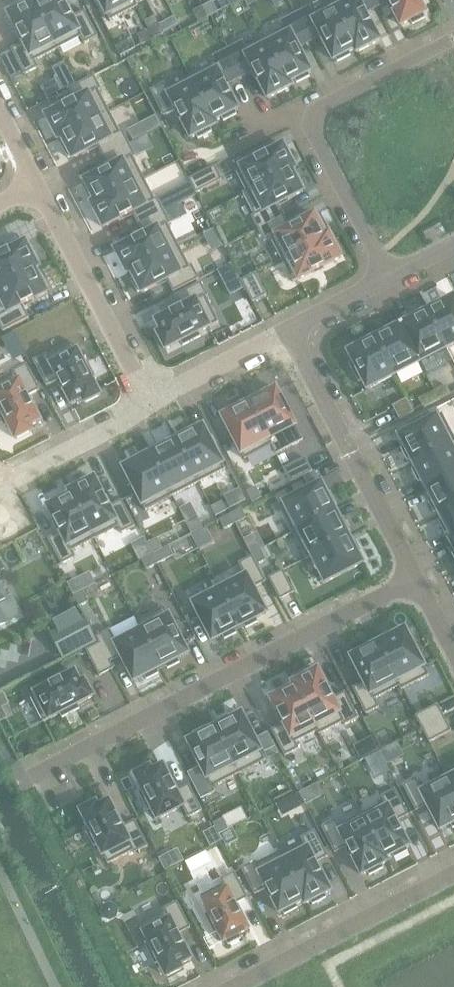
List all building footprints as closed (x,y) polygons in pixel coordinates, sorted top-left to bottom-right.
[(83,8),(71,14),(67,6),(66,7),(63,0),(43,0),(43,1),(36,5),(34,2),(33,2),(58,50),(81,38),(84,45),(98,38),(83,8)] [(133,0),(99,0),(110,22),(137,8),(133,0)] [(366,13),(377,7),(373,0),(343,0),(333,5),(358,53),(380,41),(371,24),(366,13)] [(423,0),(373,0),(377,7),(388,1),(394,12),(401,26),(411,21),(413,25),(425,19),(423,15),(425,14),(420,3),(424,1),(423,0)] [(58,50),(33,2),(28,5),(27,1),(13,9),(14,12),(9,15),(18,32),(17,32),(23,44),(12,50),(25,75),(39,68),(35,62),(58,50)] [(358,53),(333,5),(312,16),(309,9),(296,16),(309,42),(321,36),(334,61),(336,60),(338,63),(351,56),(349,53),(355,50),(357,53),(358,53)] [(199,23),(208,18),(203,8),(194,12),(199,23)] [(311,73),(298,48),(309,42),(296,16),(283,23),(287,29),(265,40),(290,88),(291,87),(289,84),(295,81),(297,84),(310,77),(308,74),(311,73)] [(158,25),(154,18),(145,22),(149,30),(158,25)] [(159,25),(149,31),(153,40),(164,34),(159,25)] [(149,31),(138,36),(143,45),(153,40),(149,31)] [(290,88),(265,40),(245,51),(241,44),(229,51),(242,77),(253,71),(259,82),(268,99),(290,88)] [(242,77),(229,51),(218,56),(231,82),(242,77)] [(7,52),(0,56),(0,57),(4,64),(9,62),(10,58),(7,52)] [(132,58),(127,60),(127,61),(132,70),(137,68),(132,58)] [(75,85),(64,63),(53,69),(56,76),(54,81),(41,88),(47,99),(75,85)] [(231,96),(225,85),(215,66),(191,79),(215,126),(216,126),(215,122),(222,119),(224,122),(237,115),(235,112),(238,110),(231,97),(231,96)] [(58,139),(110,113),(99,92),(101,90),(94,77),(77,86),(69,90),(75,102),(63,108),(64,108),(46,117),(58,139)] [(215,126),(191,79),(168,90),(164,84),(151,91),(164,117),(176,111),(182,122),(191,139),(197,136),(198,139),(212,132),(211,129),(215,126)] [(130,145),(123,132),(120,133),(110,113),(58,139),(58,140),(62,138),(65,144),(61,146),(68,159),(72,157),(73,159),(98,146),(104,158),(130,145)] [(93,206),(144,180),(133,159),(136,157),(130,145),(104,158),(110,169),(85,182),(86,184),(82,186),(91,202),(94,200),(96,203),(92,205),(93,206)] [(289,172),(295,168),(284,146),(266,155),(255,161),(236,171),(247,192),(243,194),(244,195),(289,172)] [(196,194),(222,180),(215,167),(189,180),(191,182),(196,194)] [(278,205),(303,192),(302,190),(305,189),(298,175),(295,177),(292,171),(296,169),(295,168),(289,172),(244,195),(255,216),(252,217),(258,230),(284,217),(278,205)] [(121,220),(133,214),(139,225),(164,212),(158,199),(155,200),(144,180),(93,206),(104,228),(121,219),(121,220)] [(196,194),(191,182),(179,188),(186,200),(197,195),(196,194)] [(180,203),(164,212),(170,224),(186,216),(180,203)] [(128,274),(179,247),(168,226),(171,224),(170,224),(164,212),(139,225),(144,236),(133,242),(116,251),(128,274)] [(326,237),(323,231),(326,229),(319,216),(316,218),(315,215),(290,228),(284,217),(258,230),(265,243),(271,240),(282,260),(324,239),(330,236),(330,235),(326,237)] [(223,246),(214,229),(204,234),(213,252),(223,246)] [(324,267),(342,258),(330,236),(324,239),(282,260),(294,283),(313,273),(324,267)] [(39,268),(36,263),(39,261),(32,247),(29,249),(26,243),(9,252),(0,256),(0,288),(39,268)] [(199,280),(192,266),(190,267),(179,247),(128,274),(131,272),(134,278),(131,280),(138,293),(141,291),(142,294),(167,281),(174,293),(199,280)] [(232,263),(217,271),(231,296),(245,288),(242,281),(232,263)] [(48,294),(46,291),(49,289),(42,276),(39,278),(36,270),(39,269),(39,268),(0,288),(0,325),(4,332),(29,319),(23,307),(34,301),(48,294)] [(245,288),(253,303),(267,296),(255,274),(242,281),(245,288)] [(219,323),(206,298),(208,297),(201,283),(175,297),(182,308),(170,314),(170,315),(157,322),(162,333),(158,335),(166,350),(181,343),(183,347),(201,337),(199,333),(219,323)] [(444,304),(442,300),(430,306),(432,310),(427,312),(447,349),(453,346),(453,298),(444,304)] [(447,349),(427,312),(423,314),(421,311),(409,317),(411,321),(403,325),(402,324),(401,324),(421,363),(447,349)] [(421,363),(401,324),(399,325),(400,326),(392,330),(390,327),(378,333),(380,337),(375,339),(395,376),(421,363)] [(395,376),(375,339),(371,341),(369,338),(357,344),(359,348),(349,353),(354,363),(349,365),(359,382),(363,380),(368,390),(395,376)] [(97,379),(87,361),(83,363),(73,344),(48,356),(47,354),(34,361),(47,387),(59,381),(65,392),(72,406),(83,400),(85,404),(100,396),(93,381),(97,379)] [(28,397),(40,391),(26,365),(13,372),(14,374),(0,381),(0,418),(5,427),(8,425),(16,440),(32,432),(30,428),(41,422),(33,408),(34,408),(28,397)] [(451,395),(446,386),(435,391),(440,400),(451,395)] [(254,401),(250,404),(272,446),(276,455),(303,441),(277,390),(266,395),(264,391),(252,398),(254,401)] [(424,409),(440,400),(435,391),(419,400),(424,409)] [(393,407),(400,421),(414,414),(407,400),(394,407),(393,407)] [(233,412),(223,418),(245,460),(272,446),(250,404),(245,406),(243,402),(231,409),(233,412)] [(435,410),(419,418),(422,424),(438,416),(435,410)] [(442,414),(438,416),(422,424),(399,436),(404,446),(401,448),(408,461),(411,459),(413,464),(453,443),(453,438),(442,414)] [(225,470),(204,427),(193,433),(191,429),(179,435),(181,439),(176,441),(182,453),(198,484),(225,470)] [(198,484),(182,453),(176,441),(172,444),(170,440),(158,446),(160,450),(151,455),(157,466),(172,497),(198,484)] [(451,445),(453,444),(453,443),(413,464),(416,468),(412,470),(419,482),(422,480),(427,490),(448,479),(453,476),(453,451),(451,445)] [(172,497),(157,466),(151,455),(146,457),(144,453),(132,460),(134,463),(124,469),(146,511),(172,497)] [(306,459),(284,470),(291,484),(313,472),(306,459)] [(448,479),(427,490),(432,499),(428,501),(435,513),(438,511),(440,516),(453,508),(453,476),(448,479)] [(135,527),(122,501),(110,507),(104,496),(103,496),(95,479),(89,482),(87,479),(73,486),(75,489),(70,492),(92,535),(95,540),(118,528),(121,534),(135,527)] [(292,533),(335,511),(333,507),(337,505),(330,493),(327,495),(322,484),(278,507),(292,533)] [(256,488),(247,493),(253,504),(262,499),(256,488)] [(92,535),(70,492),(69,493),(71,496),(64,500),(62,497),(49,504),(51,507),(48,509),(55,522),(54,522),(60,534),(48,540),(62,566),(75,559),(69,547),(92,535)] [(227,511),(222,502),(211,508),(215,517),(227,511)] [(440,516),(442,520),(439,522),(445,534),(449,532),(453,541),(450,542),(451,543),(453,541),(453,508),(440,516)] [(246,518),(242,510),(231,515),(235,524),(246,518)] [(306,559),(349,537),(347,533),(350,531),(344,519),(340,520),(335,511),(292,533),(306,559)] [(235,524),(231,515),(220,521),(225,529),(235,524)] [(192,535),(203,529),(198,520),(187,526),(192,535)] [(325,584),(363,564),(358,554),(361,552),(355,540),(351,541),(349,537),(306,559),(306,560),(312,558),(325,584)] [(157,539),(148,544),(154,555),(163,550),(157,539)] [(173,556),(169,547),(163,551),(154,555),(153,556),(157,565),(173,556)] [(266,561),(260,550),(251,555),(252,557),(257,565),(266,561)] [(157,565),(153,556),(138,563),(143,572),(157,565)] [(266,614),(253,589),(266,583),(257,565),(252,557),(239,564),(246,577),(220,590),(240,628),(244,626),(245,629),(258,623),(256,620),(266,614)] [(282,571),(269,578),(280,600),(294,593),(282,571)] [(23,615),(12,595),(7,598),(0,586),(0,627),(23,615)] [(240,628),(220,590),(193,605),(212,642),(222,637),(224,640),(237,634),(235,631),(240,628)] [(88,602),(83,592),(74,596),(79,607),(88,602)] [(188,655),(164,608),(137,622),(161,669),(166,666),(168,670),(180,663),(178,660),(188,655)] [(83,619),(51,635),(63,659),(95,642),(83,619)] [(161,669),(137,622),(141,631),(116,644),(110,630),(96,638),(99,644),(112,670),(125,663),(135,682),(145,677),(147,681),(159,674),(157,671),(161,669)] [(429,676),(405,630),(395,635),(393,632),(381,638),(382,642),(378,644),(402,690),(429,676)] [(402,690),(378,644),(373,646),(372,643),(359,649),(361,653),(351,658),(364,683),(353,689),(366,715),(379,708),(375,700),(399,687),(401,691),(402,690)] [(112,670),(99,644),(86,651),(99,676),(112,670)] [(358,718),(345,693),(333,699),(327,688),(318,671),(312,674),(311,671),(296,678),(298,681),(293,683),(320,735),(343,723),(344,726),(358,718)] [(78,705),(93,697),(85,682),(82,684),(76,673),(62,680),(49,686),(50,686),(30,696),(44,723),(60,714),(62,718),(80,709),(78,705)] [(320,735),(293,683),(292,684),(294,688),(287,691),(285,688),(272,695),(274,698),(271,700),(278,713),(277,713),(283,725),(272,731),(285,756),(299,749),(295,743),(317,732),(319,735),(320,735)] [(444,718),(438,705),(416,717),(422,730),(444,718)] [(99,717),(96,710),(88,714),(92,721),(99,717)] [(265,761),(242,715),(231,720),(230,717),(218,723),(220,726),(215,729),(239,775),(265,761)] [(451,731),(444,718),(422,730),(429,743),(451,731)] [(239,775),(215,729),(210,731),(209,728),(197,734),(198,737),(188,743),(212,788),(239,775)] [(202,811),(189,785),(177,791),(171,780),(164,767),(152,773),(150,769),(135,777),(143,791),(139,793),(148,811),(152,809),(158,820),(183,807),(188,818),(202,811)] [(448,779),(423,793),(416,779),(403,786),(416,812),(428,806),(440,831),(451,825),(453,829),(453,828),(453,791),(448,779)] [(402,833),(397,822),(408,816),(395,790),(381,797),(385,803),(361,815),(386,863),(387,863),(385,859),(393,855),(394,858),(408,851),(406,848),(409,847),(402,833)] [(299,793),(291,798),(296,809),(305,805),(299,793)] [(148,847),(134,821),(123,827),(117,816),(110,802),(98,808),(96,804),(81,812),(89,827),(85,829),(94,847),(98,845),(108,864),(132,852),(134,854),(148,847)] [(386,863),(361,815),(338,827),(335,821),(321,828),(334,854),(347,848),(353,859),(353,858),(362,876),(367,873),(369,876),(383,868),(382,865),(386,863)] [(228,830),(222,819),(213,824),(215,827),(219,835),(228,830)] [(215,827),(204,833),(211,847),(222,841),(219,835),(215,827)] [(316,863),(328,857),(315,831),(301,839),(304,844),(282,856),(280,853),(279,853),(306,905),(311,902),(312,905),(326,898),(325,895),(330,892),(322,875),(316,863)] [(206,852),(185,863),(191,874),(211,863),(206,852)] [(306,905),(279,853),(256,865),(255,862),(241,869),(255,895),(266,889),(272,900),(273,900),(280,914),(283,912),(284,915),(297,909),(296,905),(303,902),(305,905),(306,905)] [(247,899),(234,873),(221,880),(223,886),(201,897),(209,914),(205,916),(214,934),(218,932),(224,943),(226,942),(228,945),(241,939),(239,935),(248,930),(241,916),(242,916),(236,905),(247,899)] [(184,946),(178,934),(190,928),(177,903),(164,909),(165,912),(139,924),(150,945),(146,947),(155,964),(159,962),(166,977),(182,969),(180,966),(191,960),(184,946)] [(116,918),(117,913),(115,907),(109,906),(104,908),(102,914),(105,919),(110,921),(116,918)]
